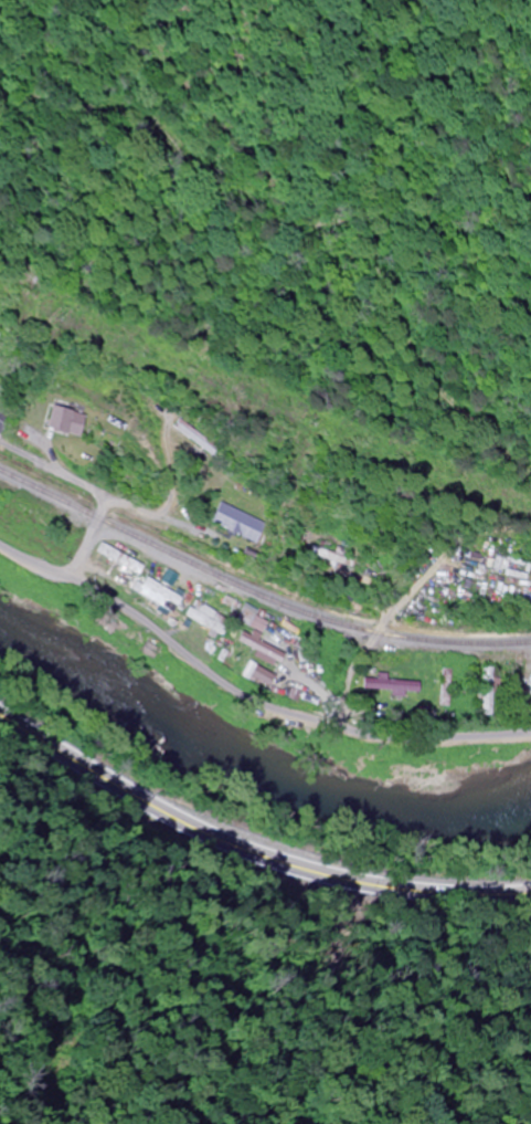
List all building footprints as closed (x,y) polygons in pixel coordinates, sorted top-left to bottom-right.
[(38,427),(72,439),(79,416),(46,405),(38,427)] [(257,524),(213,501),(202,523),(245,546),(257,524)] [(93,553),(134,577),(139,567),(98,544),(93,553)] [(307,556),(350,569),(352,562),(310,548),(307,556)] [(177,600),(143,577),(132,593),(166,616),(177,600)] [(277,657),(249,639),(244,647),(272,665),(277,657)] [(489,670),(478,668),(471,715),(482,717),(489,670)] [(445,671),(436,671),(435,707),(443,707),(445,671)] [(412,694),(412,682),(380,682),(380,676),(355,676),(355,693),(412,694)] [(516,701),(530,701),(530,677),(516,677),(516,701)]
